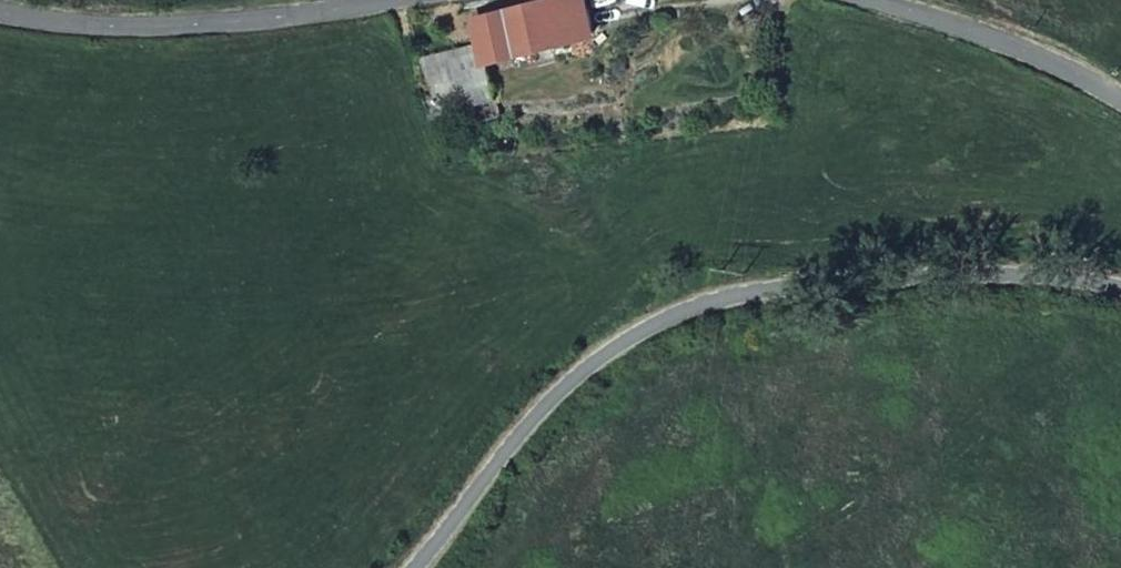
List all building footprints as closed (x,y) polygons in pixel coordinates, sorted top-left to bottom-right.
[(442,101),(494,91),(487,52),(592,32),(586,0),(552,0),(481,16),(483,33),(430,43),(442,101)]
